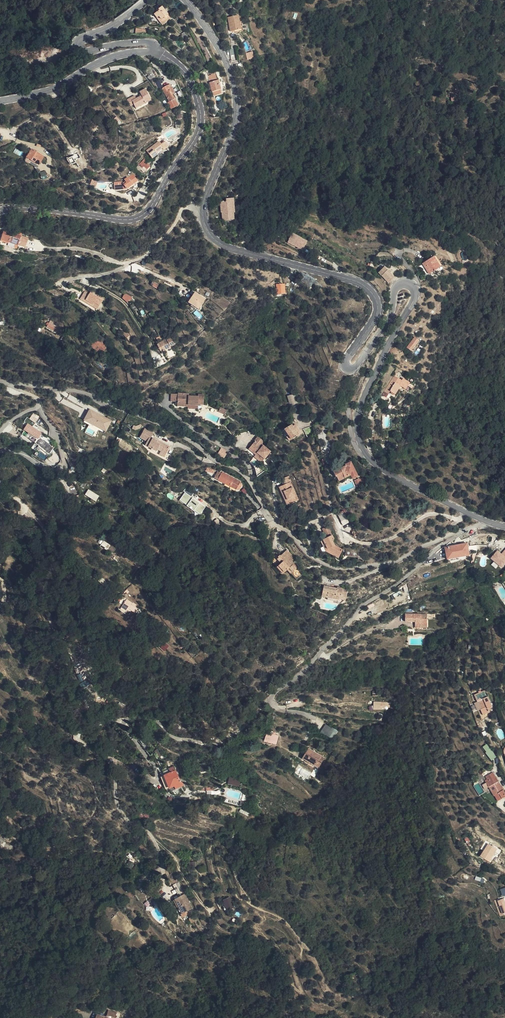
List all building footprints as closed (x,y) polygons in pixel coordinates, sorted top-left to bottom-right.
[(159,21),(160,20),(167,16),(163,11),(164,10),(159,3),(155,6),(156,7),(151,11),(158,20),(159,21)] [(237,12),(227,14),(230,28),(240,26),(237,12)] [(252,51),(245,53),(247,60),(254,58),(252,51)] [(210,88),(219,85),(217,79),(213,80),(213,78),(215,77),(212,71),(205,73),(210,88)] [(169,105),(176,100),(170,90),(172,89),(167,81),(160,85),(167,98),(165,99),(169,105)] [(138,93),(134,95),(133,96),(131,93),(123,97),(126,104),(130,102),(131,103),(139,99),(141,98),(142,100),(148,97),(142,86),(137,89),(138,93)] [(437,102),(429,104),(432,113),(438,111),(436,107),(439,106),(437,102)] [(150,156),(162,147),(156,139),(144,148),(150,156)] [(36,163),(41,154),(30,147),(25,156),(36,163)] [(144,159),(138,165),(146,171),(151,165),(144,159)] [(114,189),(125,187),(122,183),(128,179),(131,183),(136,179),(131,172),(126,175),(122,177),(124,180),(121,181),(120,180),(113,181),(114,189)] [(122,183),(125,187),(131,183),(128,179),(122,183)] [(227,196),(220,197),(220,199),(215,199),(215,210),(217,210),(217,218),(227,218),(227,210),(228,210),(227,196)] [(285,227),(269,221),(266,230),(281,236),(285,227)] [(15,238),(17,234),(2,225),(0,227),(0,230),(15,238)] [(11,245),(15,238),(0,230),(0,241),(4,243),(10,246),(11,245)] [(292,233),(288,243),(304,249),(308,239),(292,233)] [(10,246),(4,243),(0,241),(0,246),(8,251),(10,246)] [(429,269),(430,269),(438,264),(431,254),(427,257),(426,255),(422,259),(429,269)] [(387,279),(392,275),(386,268),(382,264),(377,269),(387,279)] [(277,293),(284,293),(284,283),(276,284),(277,293)] [(80,297),(88,302),(91,298),(81,291),(78,295),(80,297)] [(129,302),(132,297),(124,293),(122,298),(129,302)] [(198,311),(205,300),(194,294),(188,304),(198,311)] [(86,306),(88,302),(80,297),(78,300),(86,306)] [(127,334),(119,322),(117,323),(114,318),(110,321),(117,332),(119,331),(123,336),(127,334)] [(61,333),(63,326),(56,324),(54,331),(61,333)] [(90,338),(97,347),(98,345),(100,348),(103,346),(92,334),(88,337),(90,338)] [(404,344),(408,347),(416,337),(412,335),(404,344)] [(157,344),(161,352),(175,345),(171,336),(157,344)] [(416,337),(408,347),(409,348),(417,339),(416,337)] [(94,349),(97,347),(90,338),(87,341),(94,349)] [(394,368),(383,387),(387,390),(388,387),(394,390),(399,381),(404,384),(408,377),(401,373),(400,375),(394,372),(395,369),(394,368)] [(188,403),(199,403),(199,402),(204,402),(204,393),(199,393),(199,395),(189,394),(189,392),(178,391),(177,404),(188,404),(188,403)] [(289,406),(297,404),(294,394),(286,397),(289,406)] [(106,432),(111,422),(90,411),(85,421),(106,432)] [(36,422),(39,416),(33,413),(29,419),(36,422)] [(298,433),(297,431),(295,429),(292,424),(297,421),(295,417),(292,419),(293,421),(291,422),(291,424),(282,429),(289,439),(298,433)] [(35,423),(29,428),(41,441),(46,437),(35,423)] [(161,455),(166,458),(169,452),(152,442),(154,438),(146,432),(141,440),(147,445),(145,448),(152,452),(151,454),(156,457),(158,453),(161,455)] [(257,454),(264,459),(270,451),(260,445),(263,442),(257,437),(254,441),(254,442),(248,451),(256,456),(257,454)] [(226,451),(221,448),(217,455),(224,459),(227,454),(225,452),(226,451)] [(262,463),(264,459),(257,454),(256,456),(255,458),(262,463)] [(336,475),(337,475),(340,480),(352,474),(354,478),(358,476),(350,462),(346,465),(346,466),(343,468),(341,469),(339,466),(335,468),(333,469),(336,475)] [(241,484),(238,482),(223,473),(222,474),(219,473),(215,479),(219,481),(218,481),(225,485),(226,483),(233,488),(234,489),(237,491),(238,490),(240,486),(241,484)] [(289,474),(282,478),(284,484),(282,485),(283,487),(281,488),(285,497),(288,498),(291,503),(299,499),(291,481),(292,480),(289,474)] [(225,485),(232,490),(236,492),(237,491),(234,489),(233,488),(226,483),(225,485)] [(94,504),(97,500),(91,495),(88,499),(94,504)] [(186,495),(180,502),(188,508),(195,513),(201,517),(206,509),(186,495)] [(314,512),(317,520),(323,517),(320,509),(314,512)] [(344,514),(339,517),(343,525),(348,522),(344,514)] [(323,530),(327,538),(332,536),(328,527),(323,530)] [(332,536),(327,538),(321,542),(324,547),(326,546),(328,550),(340,556),(344,550),(335,545),(333,541),(334,540),(332,536)] [(467,541),(467,540),(466,540),(464,541),(464,542),(447,546),(448,546),(450,558),(452,558),(453,559),(454,559),(455,559),(456,559),(457,557),(458,556),(466,554),(469,553),(466,542),(467,541)] [(107,549),(110,545),(103,541),(101,545),(107,549)] [(466,557),(466,554),(458,556),(457,557),(456,559),(455,559),(454,559),(453,559),(452,558),(450,558),(448,546),(445,547),(447,557),(448,559),(449,561),(466,557)] [(491,556),(502,565),(504,562),(504,555),(498,549),(491,556)] [(296,559),(288,550),(275,563),(279,567),(278,568),(284,575),(289,571),(298,581),(304,575),(298,568),(297,570),(293,566),(295,564),(293,562),(296,559)] [(328,550),(326,552),(339,559),(340,556),(328,550)] [(104,579),(100,583),(108,591),(112,587),(104,579)] [(343,596),(350,597),(350,589),(340,588),(340,589),(326,587),(325,596),(331,596),(331,599),(342,600),(343,599),(343,596)] [(165,605),(157,593),(154,596),(159,606),(160,605),(161,607),(165,605)] [(127,599),(119,609),(125,614),(129,609),(133,613),(138,607),(127,599)] [(415,625),(426,625),(427,615),(405,615),(405,622),(413,622),(413,621),(415,621),(415,622),(415,625)] [(165,643),(161,647),(165,651),(169,646),(165,643)] [(87,679),(79,684),(82,688),(90,684),(87,679)] [(492,707),(490,703),(487,695),(489,694),(487,689),(481,692),(478,693),(474,695),(477,702),(479,701),(482,709),(481,710),(483,715),(490,712),(489,709),(492,707)] [(325,724),(320,733),(332,739),(337,731),(325,724)] [(151,755),(155,752),(145,737),(140,740),(151,755)] [(329,757),(312,750),(308,760),(325,768),(329,757)] [(181,784),(176,771),(165,775),(171,791),(185,786),(184,783),(181,784)] [(486,777),(488,781),(487,782),(494,796),(495,796),(498,802),(504,797),(504,794),(493,773),(486,777)] [(240,784),(229,781),(227,787),(238,790),(240,784)] [(478,783),(474,786),(479,795),(483,792),(478,783)] [(468,837),(465,839),(472,851),(475,849),(468,837)] [(492,851),(486,847),(484,850),(481,856),(486,860),(488,858),(492,851)] [(429,870),(422,873),(428,886),(434,884),(430,876),(431,876),(429,870)] [(183,891),(178,894),(179,897),(174,900),(181,914),(191,908),(183,891)] [(230,897),(223,900),(227,910),(234,907),(230,897)] [(350,975),(354,980),(361,976),(358,970),(350,975)]
